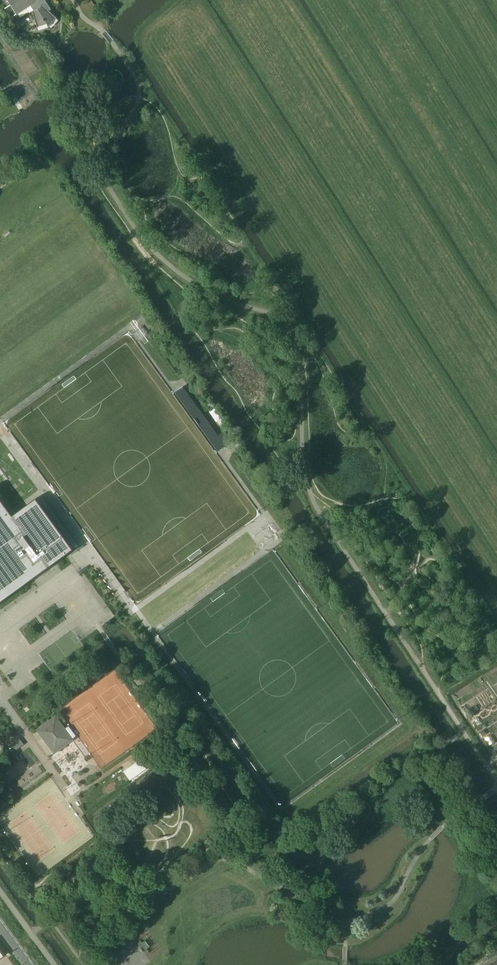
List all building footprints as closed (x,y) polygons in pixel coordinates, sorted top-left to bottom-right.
[(52,10),(45,0),(7,0),(17,15),(31,6),(34,11),(33,12),(38,28),(47,25),(51,30),(49,27),(57,18),(50,12),(51,10),(52,10)] [(12,100),(13,99),(17,97),(18,96),(13,89),(8,93),(12,100)] [(212,441),(219,450),(230,442),(223,433),(219,436),(212,441)] [(33,580),(56,563),(66,556),(70,553),(73,550),(79,546),(42,495),(37,498),(31,503),(12,516),(0,500),(0,604),(33,580)] [(39,730),(40,732),(55,752),(72,740),(56,718),(39,730)]
